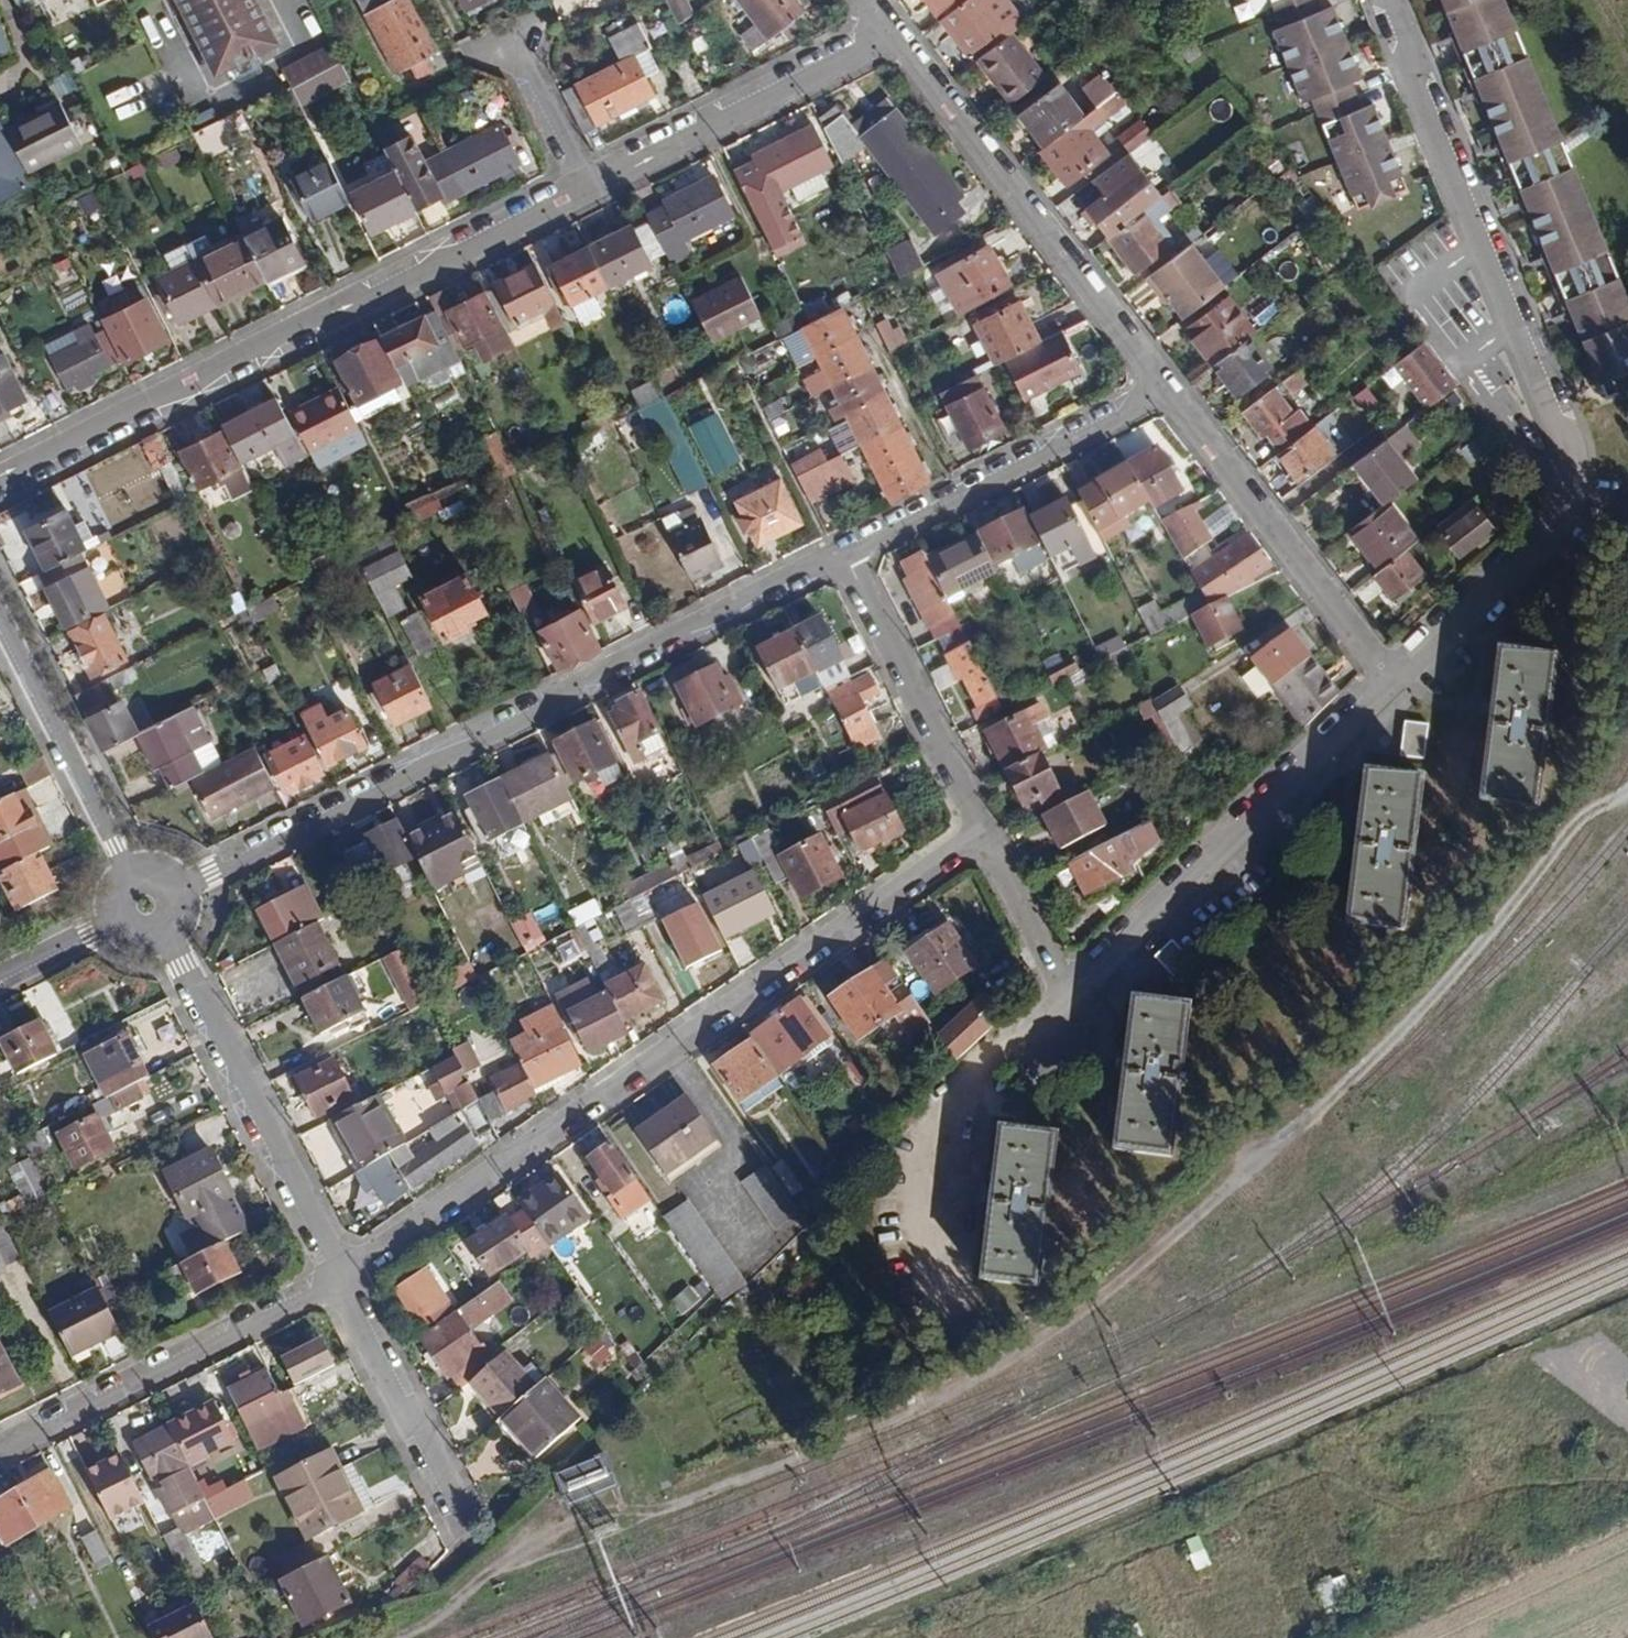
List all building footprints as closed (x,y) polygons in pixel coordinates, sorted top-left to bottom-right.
[(15,1),(23,12),(40,4),(47,0),(14,0),(15,1)] [(255,0),(180,0),(216,73),(276,42),(255,0)] [(407,0),(358,0),(397,72),(410,65),(416,76),(432,68),(425,55),(434,51),(407,0)] [(466,9),(484,0),(461,0),(466,9)] [(494,3),(492,0),(484,0),(466,9),(470,17),(494,3)] [(678,25),(696,16),(687,0),(665,0),(678,25)] [(792,0),(738,0),(756,24),(743,35),(753,48),(782,25),(789,34),(801,25),(794,14),(800,10),(792,0)] [(940,18),(964,0),(926,0),(940,18)] [(940,18),(967,52),(1002,26),(982,0),(964,0),(940,18)] [(1357,210),(1407,189),(1372,104),(1360,109),(1350,84),(1362,79),(1332,7),(1320,12),(1315,0),(1271,0),(1282,27),(1274,30),(1304,103),(1312,99),(1357,210)] [(1511,0),(1442,0),(1605,396),(1617,392),(1619,398),(1627,394),(1627,284),(1511,0)] [(652,48),(639,23),(611,38),(623,62),(562,94),(582,131),(653,95),(644,78),(647,77),(636,56),(646,50),(652,48)] [(0,25),(0,53),(8,50),(0,25)] [(1044,77),(1011,34),(979,59),(1011,102),(1044,77)] [(291,88),(342,62),(333,45),(281,71),(291,88)] [(657,71),(646,50),(636,56),(647,77),(657,71)] [(342,62),(291,88),(298,101),(312,94),(349,76),(342,62)] [(1082,90),(1095,107),(1114,93),(1100,75),(1082,90)] [(1046,145),(1083,117),(1058,83),(1020,112),(1046,145)] [(289,111),(300,105),(298,101),(291,88),(280,93),(289,111)] [(1114,93),(1095,107),(1083,117),(1046,145),(1040,150),(1066,182),(1105,152),(1087,128),(1121,102),(1114,93)] [(298,101),(300,105),(304,113),(318,107),(312,94),(298,101)] [(893,180),(929,153),(886,98),(850,125),(835,105),(819,118),(862,204),(872,197),(851,156),(866,144),(893,180)] [(5,129),(26,172),(79,146),(59,102),(5,129)] [(1152,134),(1141,120),(1118,138),(1128,151),(1152,134)] [(5,129),(0,121),(0,202),(33,186),(26,172),(5,129)] [(824,151),(811,124),(730,165),(750,205),(755,214),(778,202),(773,193),(791,184),(819,170),(812,156),(824,151)] [(378,132),(397,170),(416,208),(440,196),(442,201),(517,163),(497,125),(423,163),(409,136),(397,142),(389,126),(378,132)] [(166,160),(197,144),(194,137),(162,153),(166,160)] [(1115,185),(1140,167),(1128,151),(1093,179),(1104,194),(1115,185)] [(929,153),(893,180),(934,232),(963,211),(954,199),(961,194),(929,153)] [(343,202),(322,163),(296,177),(316,215),(343,202)] [(1140,167),(1115,185),(1138,215),(1162,196),(1140,167)] [(416,208),(397,170),(352,193),(370,231),(416,208)] [(819,170),(791,184),(796,197),(826,184),(819,170)] [(728,213),(709,175),(661,199),(665,206),(651,213),(674,258),(693,247),(687,235),(728,213)] [(1086,207),(1109,237),(1138,215),(1115,185),(1104,194),(1086,207)] [(96,188),(76,198),(84,215),(105,206),(96,188)] [(1162,196),(1138,215),(1109,237),(1135,270),(1168,246),(1151,224),(1172,208),(1162,196)] [(778,202),(755,214),(776,255),(799,243),(778,202)] [(244,236),(265,278),(267,281),(303,263),(280,218),(244,236)] [(1309,223),(1297,233),(1330,276),(1343,266),(1309,223)] [(629,226),(589,247),(609,285),(648,265),(629,226)] [(216,302),(265,278),(244,236),(194,261),(216,302)] [(922,266),(910,242),(887,253),(899,277),(922,266)] [(1193,243),(1147,278),(1159,293),(1163,290),(1172,301),(1185,318),(1226,287),(1193,243)] [(1009,283),(988,245),(937,274),(958,312),(1009,283)] [(186,246),(165,257),(173,272),(194,261),(186,246)] [(573,303),(609,285),(589,247),(553,265),(557,272),(552,274),(568,305),(573,303)] [(179,321),(216,302),(194,261),(173,272),(157,279),(179,321)] [(483,288),(485,291),(503,326),(515,322),(554,304),(534,264),(496,284),(483,288)] [(741,277),(692,302),(711,342),(761,317),(741,277)] [(445,311),(455,306),(445,288),(428,297),(435,311),(437,315),(445,311)] [(1167,304),(1172,301),(1163,290),(1159,293),(1167,304)] [(132,306),(125,291),(110,298),(118,313),(132,306)] [(512,345),(503,326),(485,291),(455,306),(445,311),(463,346),(474,341),(483,359),(512,345)] [(165,340),(145,299),(132,306),(118,313),(106,320),(126,360),(165,340)] [(1187,330),(1214,365),(1251,337),(1255,334),(1228,300),(1187,330)] [(1004,360),(1041,342),(1020,301),(976,323),(993,359),(971,369),(974,375),(1004,360)] [(1267,301),(1250,313),(1260,327),(1277,315),(1267,301)] [(929,483),(840,307),(810,322),(801,327),(817,357),(839,402),(845,415),(849,421),(860,444),(890,502),(929,483)] [(437,315),(435,311),(399,329),(392,315),(375,324),(406,386),(418,380),(459,359),(437,315)] [(776,324),(782,336),(801,327),(795,315),(776,324)] [(891,316),(875,326),(890,351),(906,342),(891,316)] [(782,336),(776,324),(771,327),(776,340),(782,336)] [(801,327),(782,336),(798,367),(817,357),(801,327)] [(121,359),(106,330),(53,357),(67,386),(75,383),(92,374),(121,359)] [(1041,342),(1004,360),(1024,399),(1081,371),(1062,332),(1041,342)] [(1274,368),(1251,337),(1214,365),(1238,395),(1274,368)] [(1424,341),(1409,352),(1395,363),(1429,408),(1443,397),(1459,385),(1424,341)] [(397,382),(378,342),(337,362),(358,403),(397,382)] [(773,347),(743,355),(747,370),(778,362),(773,347)] [(2,355),(0,356),(0,411),(24,399),(2,355)] [(434,388),(466,371),(459,359),(418,380),(434,388)] [(1316,382),(1303,365),(1284,380),(1296,396),(1316,382)] [(1397,395),(1409,387),(1396,367),(1384,375),(1397,395)] [(79,392),(97,383),(92,374),(75,383),(79,392)] [(1003,431),(974,375),(940,393),(950,414),(939,420),(950,445),(962,438),(968,449),(1003,431)] [(629,388),(639,409),(665,396),(654,376),(629,388)] [(359,427),(339,388),(292,411),(312,451),(359,427)] [(1355,399),(1370,415),(1382,404),(1367,388),(1355,399)] [(1266,429),(1282,450),(1310,428),(1298,412),(1293,416),(1272,389),(1244,410),(1261,433),(1266,429)] [(709,483),(665,396),(639,409),(625,416),(631,426),(653,415),(655,431),(687,494),(709,483)] [(222,425),(224,430),(243,467),(276,452),(282,465),(305,454),(276,398),(222,425)] [(779,399),(763,407),(769,419),(786,411),(779,399)] [(839,402),(828,408),(834,421),(845,415),(839,402)] [(725,436),(715,418),(694,427),(703,448),(725,436)] [(845,452),(852,448),(860,444),(849,421),(833,428),(845,452)] [(1385,503),(1387,501),(1415,479),(1400,459),(1419,444),(1405,426),(1355,463),(1385,503)] [(1312,427),(1310,428),(1282,450),(1278,453),(1297,478),(1331,452),(1312,427)] [(252,486),(243,467),(224,430),(181,451),(199,486),(220,476),(231,497),(252,486)] [(516,471),(496,431),(485,437),(504,477),(516,471)] [(190,495),(159,433),(140,442),(152,468),(158,465),(178,502),(190,495)] [(548,439),(555,452),(565,446),(559,434),(548,439)] [(1478,440),(1460,448),(1469,466),(1487,458),(1478,440)] [(556,466),(571,458),(565,446),(555,452),(551,454),(556,466)] [(857,458),(852,448),(845,452),(841,453),(846,463),(857,458)] [(1155,449),(1127,465),(1149,503),(1160,523),(1173,515),(1163,501),(1179,492),(1155,449)] [(846,463),(841,453),(798,476),(810,500),(853,478),(846,463)] [(1098,531),(1149,503),(1127,465),(1079,493),(1098,531)] [(800,524),(778,481),(736,503),(758,545),(800,524)] [(408,526),(442,508),(443,508),(437,497),(403,515),(408,526)] [(443,508),(442,508),(448,520),(467,509),(463,498),(443,508)] [(1048,556),(1049,558),(1086,539),(1067,500),(1030,519),(1041,541),(1048,556)] [(1490,527),(1470,500),(1438,525),(1458,552),(1490,527)] [(1417,541),(1387,501),(1385,503),(1347,532),(1378,571),(1405,551),(1417,541)] [(1214,536),(1240,521),(1230,503),(1204,518),(1214,536)] [(720,563),(692,506),(679,512),(685,523),(669,530),(693,577),(720,563)] [(1208,542),(1188,506),(1173,515),(1160,523),(1182,562),(1208,542)] [(26,530),(47,569),(65,560),(86,549),(82,542),(74,526),(66,510),(26,530)] [(1041,541),(1030,519),(1025,510),(983,531),(998,563),(1041,541)] [(82,542),(92,537),(84,521),(74,526),(82,542)] [(92,537),(82,542),(86,549),(111,537),(107,530),(92,537)] [(389,535),(355,553),(361,565),(386,615),(404,607),(393,585),(409,577),(389,535)] [(977,535),(927,559),(945,596),(995,572),(977,535)] [(1213,561),(1192,576),(1209,600),(1233,583),(1237,590),(1255,581),(1251,576),(1255,574),(1257,576),(1270,567),(1249,537),(1227,552),(1224,547),(1210,557),(1213,561)] [(1422,572),(1405,551),(1378,571),(1375,574),(1391,595),(1422,572)] [(955,615),(945,596),(927,559),(924,553),(904,563),(911,578),(906,581),(930,628),(935,639),(961,627),(955,615)] [(71,573),(65,560),(47,569),(46,570),(39,574),(64,625),(106,605),(86,565),(71,573)] [(623,608),(602,565),(572,580),(593,623),(623,608)] [(484,612),(464,573),(421,596),(445,642),(468,629),(464,622),(484,612)] [(537,611),(518,573),(504,579),(524,619),(537,611)] [(1371,606),(1384,590),(1371,580),(1358,596),(1371,606)] [(1233,583),(1209,600),(1212,603),(1223,597),(1237,590),(1233,583)] [(234,614),(247,607),(238,588),(224,594),(234,614)] [(1192,613),(1207,606),(1199,591),(1157,613),(1150,600),(1137,607),(1151,634),(1192,613)] [(269,596),(247,607),(254,620),(276,610),(269,596)] [(1207,606),(1192,613),(1209,648),(1241,632),(1223,597),(1212,603),(1207,606)] [(596,648),(579,611),(540,631),(558,667),(596,648)] [(124,658),(102,615),(70,631),(90,675),(124,658)] [(436,646),(421,617),(407,625),(421,653),(436,646)] [(821,619),(795,632),(816,672),(825,690),(848,679),(850,678),(821,619)] [(778,689),(816,672),(795,632),(759,650),(778,689)] [(1253,658),(1274,686),(1309,659),(1289,632),(1253,658)] [(1556,649),(1501,642),(1481,791),(1536,799),(1556,649)] [(1003,711),(970,646),(948,657),(959,680),(963,678),(978,707),(973,709),(980,723),(1003,711)] [(1134,661),(1127,647),(1104,658),(1111,672),(1134,661)] [(1100,660),(1097,653),(1077,663),(1081,671),(1100,660)] [(1048,672),(1054,684),(1081,671),(1077,663),(1075,657),(1048,672)] [(1336,695),(1309,659),(1274,686),(1304,727),(1336,695)] [(277,664),(264,670),(269,680),(281,674),(277,664)] [(432,705),(411,664),(373,683),(376,688),(370,691),(377,706),(383,703),(394,724),(432,705)] [(735,707),(715,666),(678,685),(698,726),(735,707)] [(879,739),(848,679),(825,690),(856,751),(879,739)] [(106,698),(98,682),(76,694),(84,709),(106,698)] [(1177,688),(1154,703),(1176,746),(1181,757),(1192,749),(1175,716),(1182,712),(1190,707),(1177,688)] [(657,731),(638,693),(618,703),(621,710),(611,715),(627,747),(657,731)] [(104,750),(137,734),(121,702),(89,720),(104,750)] [(326,718),(319,705),(302,713),(305,719),(327,763),(365,744),(346,708),(326,718)] [(987,732),(1007,770),(1038,755),(1045,751),(1031,724),(1045,716),(1040,705),(987,732)] [(191,707),(137,734),(154,769),(159,766),(170,788),(170,787),(184,781),(188,779),(193,776),(213,766),(203,745),(209,742),(191,707)] [(1202,741),(1182,712),(1175,716),(1192,749),(1202,741)] [(1426,759),(1432,724),(1406,720),(1400,755),(1426,759)] [(614,763),(594,722),(555,743),(575,782),(614,763)] [(322,773),(303,735),(267,753),(285,791),(322,773)] [(279,787),(257,744),(213,766),(193,776),(215,819),(279,787)] [(874,776),(889,768),(882,754),(867,762),(874,776)] [(500,780),(522,824),(572,799),(550,755),(500,780)] [(1056,790),(1038,755),(1007,770),(1025,806),(1039,799),(1056,790)] [(1422,777),(1367,770),(1347,921),(1403,929),(1422,777)] [(184,781),(170,787),(174,794),(190,785),(188,779),(184,781)] [(479,846),(522,824),(500,780),(464,798),(469,809),(461,813),(479,846)] [(23,790),(13,795),(23,816),(31,812),(34,810),(23,790)] [(1043,808),(1061,800),(1056,790),(1039,799),(1043,808)] [(852,812),(842,792),(822,803),(834,827),(846,821),(861,851),(902,829),(886,795),(852,812)] [(1102,826),(1085,792),(1044,813),(1061,847),(1102,826)] [(38,853),(49,848),(31,812),(23,816),(13,795),(0,802),(0,873),(38,853)] [(405,834),(424,872),(433,889),(482,864),(454,810),(405,834)] [(401,884),(424,872),(405,834),(397,820),(362,838),(363,843),(342,854),(358,887),(393,870),(401,884)] [(753,838),(764,860),(775,881),(789,874),(801,897),(840,877),(819,836),(781,855),(769,829),(753,838)] [(764,860),(753,838),(735,847),(740,858),(746,869),(764,860)] [(1112,863),(1104,845),(1071,862),(1085,892),(1110,880),(1128,871),(1122,858),(1112,863)] [(735,847),(725,852),(719,855),(724,866),(740,858),(735,847)] [(691,869),(711,859),(706,848),(684,859),(691,869)] [(38,853),(0,873),(0,874),(18,909),(57,891),(38,853)] [(646,892),(631,899),(644,924),(660,917),(686,967),(718,950),(692,900),(703,894),(691,869),(679,875),(646,892)] [(774,913),(755,873),(705,897),(725,938),(774,913)] [(639,877),(625,885),(631,899),(646,892),(639,877)] [(1089,899),(1113,886),(1110,880),(1085,892),(1089,899)] [(360,901),(367,916),(381,909),(373,894),(360,901)] [(259,911),(276,944),(303,930),(286,897),(259,911)] [(576,920),(592,911),(587,899),(570,907),(576,920)] [(626,933),(644,924),(631,899),(624,903),(613,909),(626,933)] [(527,952),(548,942),(532,911),(511,921),(527,952)] [(303,930),(276,944),(296,985),(338,964),(317,923),(303,930)] [(585,923),(575,928),(585,948),(595,943),(585,923)] [(974,966),(947,926),(907,954),(934,995),(974,966)] [(585,948),(575,928),(568,932),(577,952),(585,948)] [(608,992),(622,1021),(661,1001),(644,966),(617,979),(598,942),(595,943),(585,948),(608,992)] [(429,1002),(401,948),(382,958),(410,1012),(412,1011),(425,1005),(429,1002)] [(463,985),(478,978),(469,960),(454,967),(463,985)] [(891,1002),(870,971),(830,999),(858,1040),(898,1012),(910,1004),(903,994),(891,1002)] [(488,972),(478,978),(486,994),(496,989),(488,972)] [(363,1014),(346,977),(304,999),(321,1034),(327,1031),(332,1039),(344,1034),(346,1037),(369,1025),(363,1014)] [(628,1032),(622,1021),(608,992),(593,999),(585,983),(551,999),(561,1017),(567,1014),(587,1052),(628,1032)] [(984,994),(937,1029),(958,1057),(995,1030),(981,1012),(992,1004),(984,994)] [(1189,1006),(1135,999),(1115,1148),(1170,1155),(1189,1006)] [(825,1037),(800,1000),(749,1035),(764,1056),(778,1047),(793,1036),(805,1052),(825,1037)] [(412,1011),(423,1035),(437,1028),(425,1005),(412,1011)] [(522,1063),(534,1086),(561,1073),(577,1065),(547,1007),(519,1022),(524,1033),(510,1040),(522,1063)] [(44,1033),(39,1023),(0,1042),(17,1075),(55,1056),(52,1049),(44,1033)] [(59,1045),(51,1029),(44,1033),(52,1049),(59,1045)] [(111,1095),(135,1084),(146,1078),(131,1047),(135,1045),(129,1035),(87,1056),(108,1097),(111,1095)] [(452,1058),(440,1035),(426,1041),(439,1065),(452,1058)] [(773,1076),(748,1041),(715,1065),(739,1100),(758,1087),(773,1076)] [(764,1056),(775,1072),(788,1063),(778,1047),(764,1056)] [(479,1099),(457,1056),(452,1058),(439,1065),(434,1068),(447,1093),(452,1090),(462,1109),(479,1099)] [(352,1098),(333,1061),(298,1079),(317,1116),(352,1098)] [(487,1113),(489,1119),(538,1094),(534,1086),(522,1063),(487,1079),(494,1093),(480,1101),(487,1113)] [(564,1080),(561,1073),(534,1086),(538,1094),(564,1080)] [(765,1096),(780,1086),(773,1076),(758,1087),(765,1096)] [(135,1084),(111,1095),(118,1108),(141,1097),(135,1084)] [(714,1138),(685,1095),(633,1131),(663,1173),(714,1138)] [(364,1169),(386,1156),(404,1145),(401,1139),(381,1102),(378,1096),(335,1118),(339,1125),(364,1169)] [(489,1119),(487,1113),(467,1127),(464,1121),(456,1127),(450,1117),(430,1129),(437,1140),(399,1165),(413,1187),(477,1144),(474,1138),(493,1126),(489,1119)] [(112,1149),(96,1117),(58,1135),(75,1167),(112,1149)] [(1056,1135),(1001,1128),(982,1278),(1036,1285),(1056,1135)] [(23,1140),(34,1160),(48,1153),(37,1133),(23,1140)] [(714,1138),(663,1173),(669,1181),(719,1145),(714,1138)] [(649,1197),(611,1144),(589,1159),(601,1177),(594,1178),(609,1198),(621,1216),(649,1197)] [(231,1196),(208,1152),(165,1173),(188,1218),(195,1229),(192,1231),(186,1248),(191,1259),(222,1243),(247,1230),(231,1196)] [(408,1192),(386,1156),(364,1169),(354,1175),(365,1192),(374,1186),(385,1206),(408,1192)] [(50,1194),(34,1160),(9,1172),(26,1206),(50,1194)] [(797,1183),(781,1160),(769,1168),(785,1191),(797,1183)] [(769,1168),(767,1166),(744,1183),(774,1225),(798,1211),(785,1191),(769,1168)] [(532,1221),(548,1244),(585,1216),(569,1194),(555,1174),(518,1200),(525,1210),(532,1221)] [(715,1291),(734,1273),(683,1202),(662,1217),(715,1291)] [(532,1221),(525,1210),(505,1224),(502,1220),(470,1240),(491,1270),(522,1250),(529,1260),(550,1247),(548,1244),(532,1221)] [(6,1265),(22,1257),(7,1227),(0,1223),(0,1252),(6,1265)] [(245,1289),(222,1243),(191,1259),(182,1263),(187,1273),(179,1278),(182,1285),(191,1281),(196,1293),(220,1281),(228,1296),(245,1289)] [(171,1282),(179,1278),(187,1273),(182,1263),(165,1272),(171,1282)] [(448,1302),(426,1270),(396,1290),(418,1322),(448,1302)] [(734,1273),(715,1291),(721,1300),(743,1285),(734,1273)] [(452,1377),(455,1383),(485,1359),(462,1323),(499,1298),(492,1286),(480,1295),(419,1336),(448,1379),(452,1377)] [(690,1286),(672,1300),(683,1314),(701,1300),(690,1286)] [(106,1302),(98,1288),(50,1313),(71,1355),(120,1331),(106,1302)] [(618,1345),(604,1326),(588,1340),(599,1357),(618,1345)] [(0,1352),(0,1392),(16,1384),(0,1352)] [(489,1365),(471,1382),(501,1417),(534,1388),(520,1371),(504,1352),(489,1365)] [(459,1390),(471,1382),(489,1365),(485,1359),(455,1383),(459,1390)] [(520,1371),(534,1388),(544,1380),(529,1363),(520,1371)] [(309,1375),(305,1366),(286,1375),(290,1385),(309,1375)] [(239,1413),(279,1393),(266,1370),(251,1377),(227,1389),(239,1413)] [(248,1371),(224,1383),(227,1389),(251,1377),(248,1371)] [(534,1388),(501,1417),(535,1457),(577,1419),(544,1380),(534,1388)] [(302,1406),(294,1388),(288,1391),(296,1409),(302,1406)] [(239,1413),(257,1450),(277,1440),(268,1422),(296,1409),(288,1391),(280,1395),(279,1393),(239,1413)] [(214,1403),(170,1426),(188,1463),(234,1439),(244,1457),(257,1450),(239,1413),(223,1420),(214,1403)] [(205,1496),(198,1483),(188,1463),(170,1426),(133,1444),(168,1514),(205,1496)] [(1310,1450),(1315,1461),(1325,1457),(1320,1445),(1310,1450)] [(340,1468),(331,1450),(277,1477),(308,1537),(361,1510),(340,1468)] [(146,1502),(122,1454),(107,1462),(88,1472),(112,1519),(146,1502)] [(617,1486),(605,1455),(557,1475),(558,1477),(568,1505),(617,1486)] [(340,1468),(361,1510),(370,1505),(350,1464),(340,1468)] [(1402,1482),(1398,1473),(1395,1467),(1384,1472),(1390,1487),(1402,1482)] [(17,1489),(35,1526),(69,1507),(48,1472),(17,1489)] [(206,1499),(225,1490),(217,1474),(198,1483),(205,1496),(206,1499)] [(225,1490),(206,1499),(215,1517),(236,1501),(230,1487),(225,1490)] [(17,1489),(0,1499),(0,1532),(6,1543),(35,1526),(17,1489)] [(1241,1500),(1236,1489),(1224,1494),(1228,1506),(1241,1500)] [(1366,1546),(1356,1523),(1346,1526),(1356,1550),(1366,1546)] [(194,1559),(178,1528),(163,1535),(179,1567),(194,1559)] [(111,1562),(96,1533),(83,1539),(97,1568),(111,1562)] [(1200,1535),(1187,1540),(1198,1570),(1212,1565),(1200,1535)] [(309,1558),(302,1545),(280,1557),(286,1569),(309,1558)] [(1165,1551),(1171,1565),(1177,1562),(1171,1549),(1165,1551)] [(428,1567),(418,1557),(392,1582),(401,1591),(428,1567)] [(349,1603),(327,1558),(281,1581),(304,1625),(349,1603)] [(1321,1596),(1325,1607),(1338,1602),(1335,1592),(1321,1596)] [(201,1611),(152,1636),(153,1637),(215,1637),(201,1611)]
